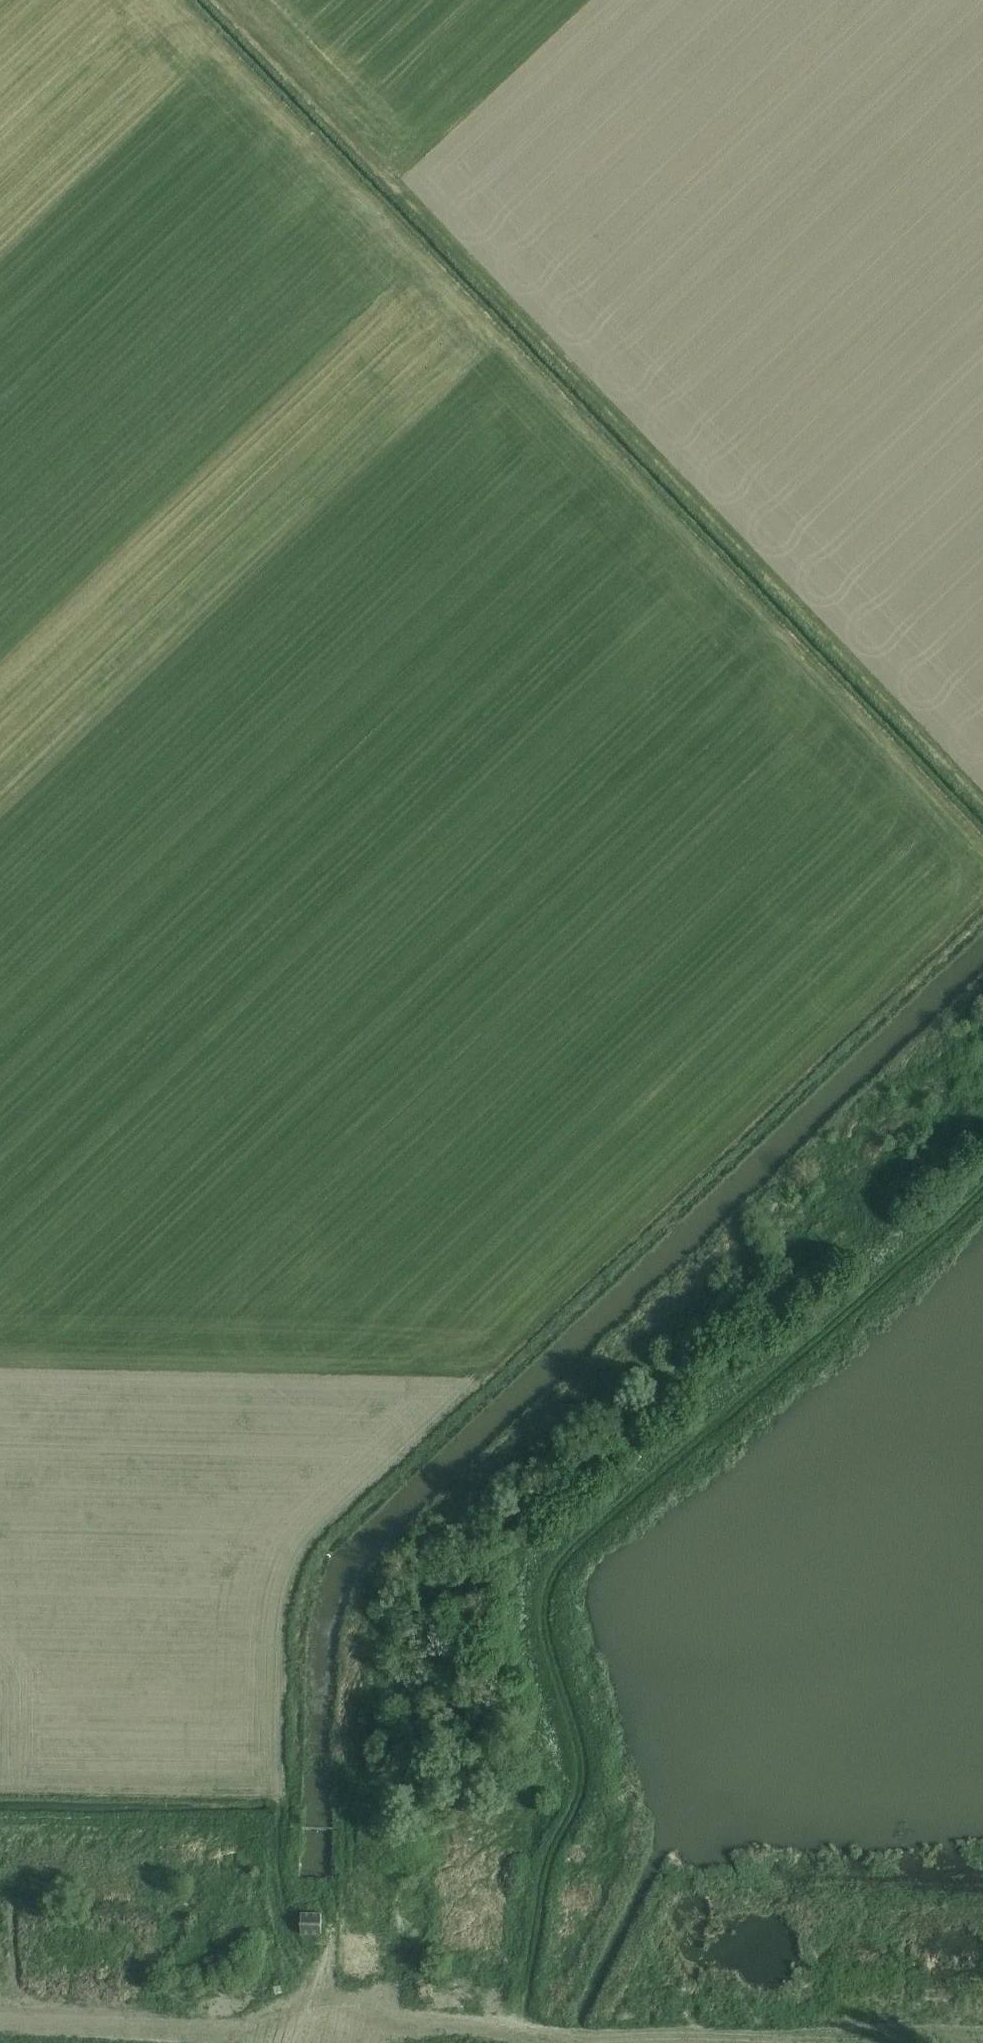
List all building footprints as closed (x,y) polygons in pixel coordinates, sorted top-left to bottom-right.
[(322,1911),(302,1911),(301,1932),(321,1933),(322,1911)]
